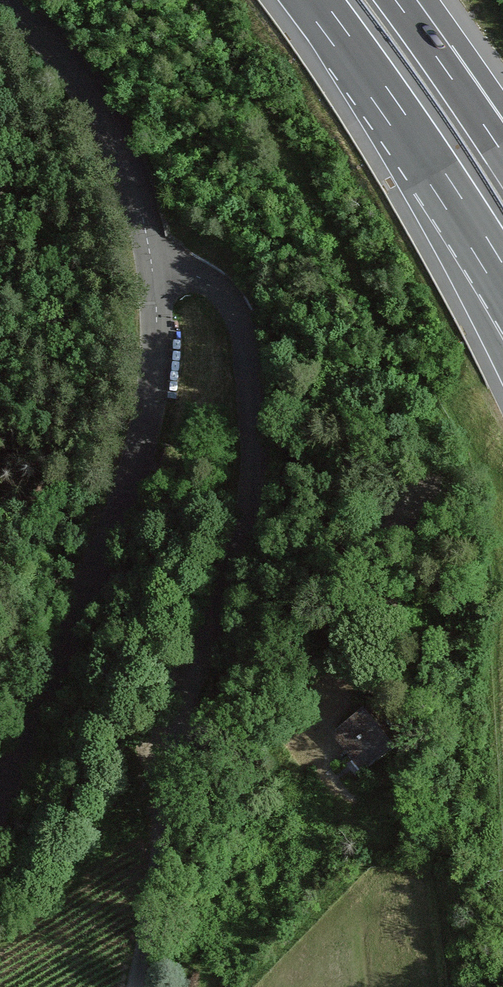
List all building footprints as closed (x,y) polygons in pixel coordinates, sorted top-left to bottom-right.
[(391,687),(335,729),(363,766),(419,725),(391,687)]
